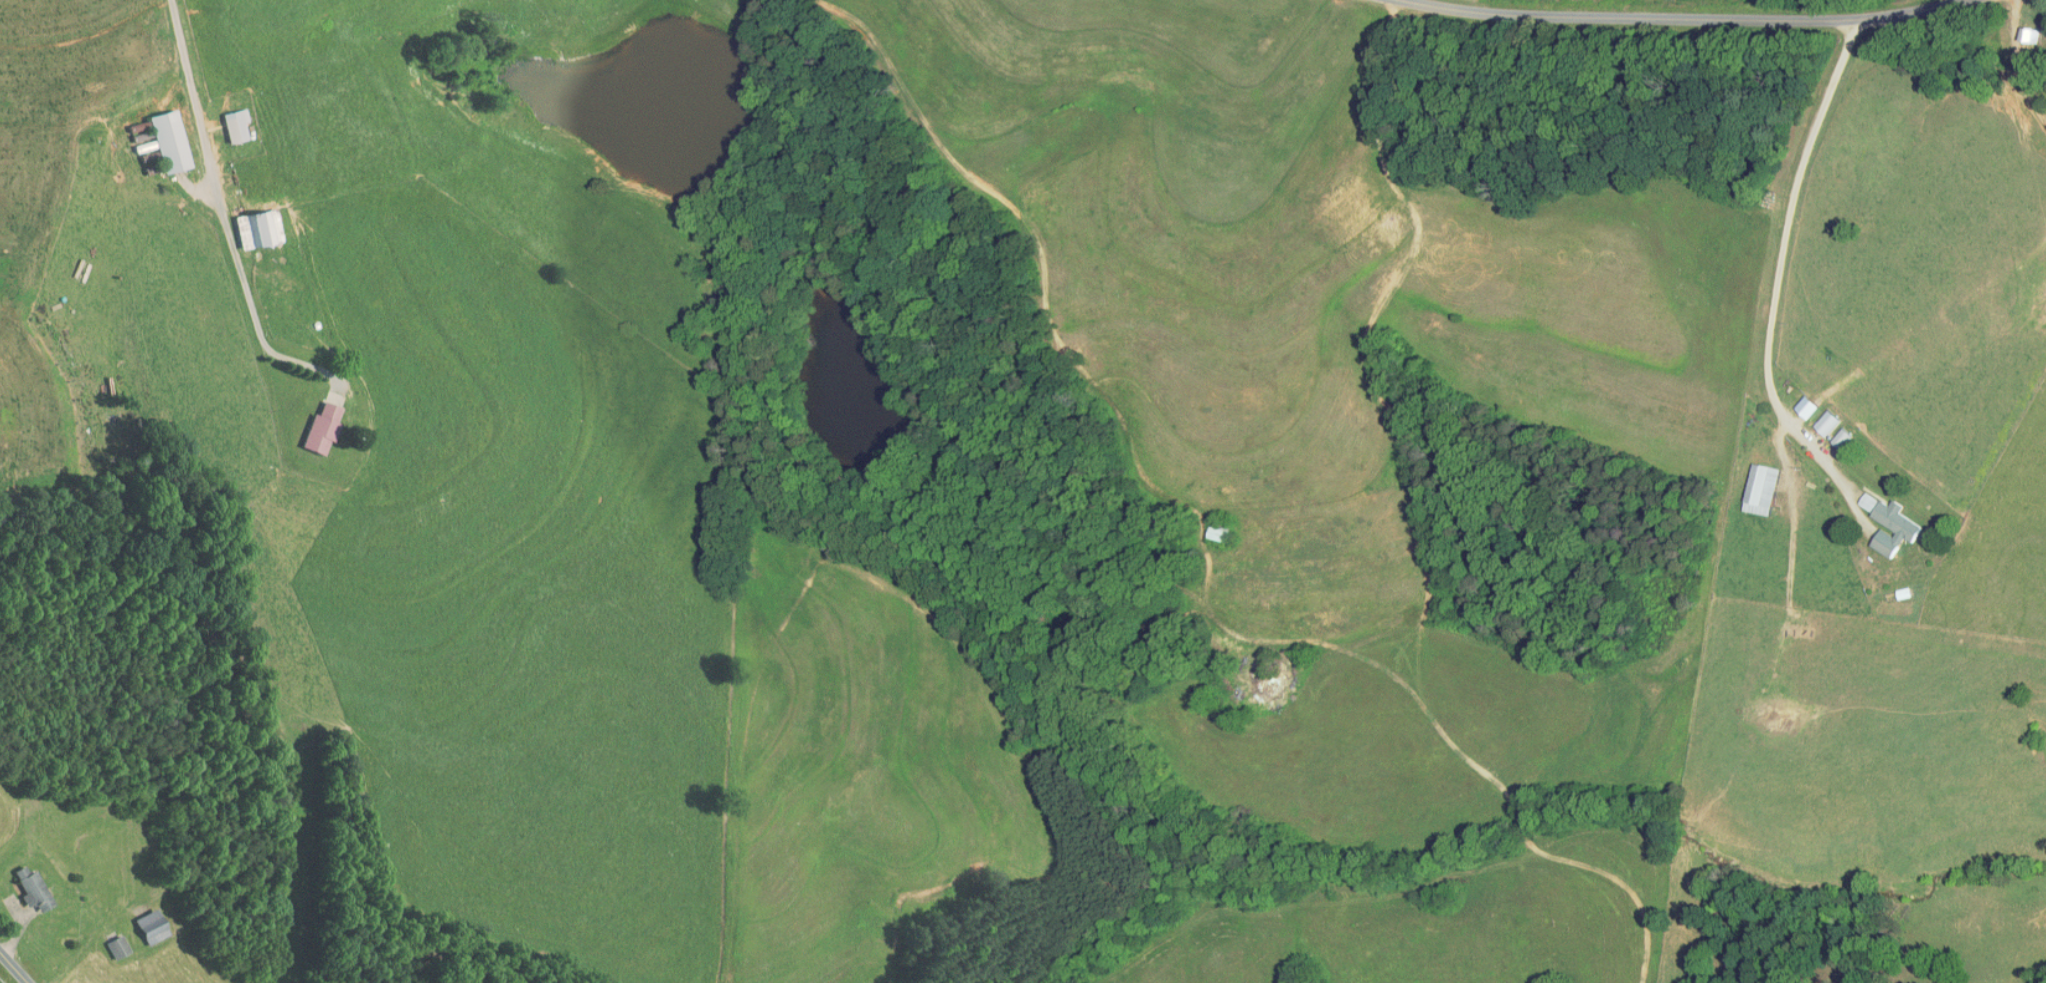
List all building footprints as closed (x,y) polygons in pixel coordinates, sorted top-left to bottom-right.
[(2042,28),(2023,26),(2021,48),(2034,49),(2034,41),(2041,42),(2042,28)] [(190,166),(176,108),(148,115),(162,173),(190,166)] [(246,139),(244,120),(247,120),(245,109),(223,112),(226,142),(246,139)] [(233,215),(239,248),(281,240),(275,207),(233,215)] [(341,407),(322,400),(317,414),(313,413),(300,446),(323,454),(328,440),(332,442),(339,423),(336,421),(341,407)] [(1781,468),(1754,463),(1745,510),(1773,515),(1781,468)] [(1924,525),(1902,513),(1906,505),(1895,499),(1891,505),(1882,500),(1873,516),(1898,530),(1895,535),(1882,528),(1872,545),(1894,557),(1906,537),(1915,542),(1924,525)] [(1282,696),(1282,667),(1255,667),(1255,696),(1282,696)] [(34,870),(26,874),(22,866),(11,872),(28,906),(33,903),(38,912),(51,905),(34,870)] [(146,945),(168,936),(156,909),(134,918),(146,945)] [(105,942),(114,959),(129,952),(121,935),(105,942)]
